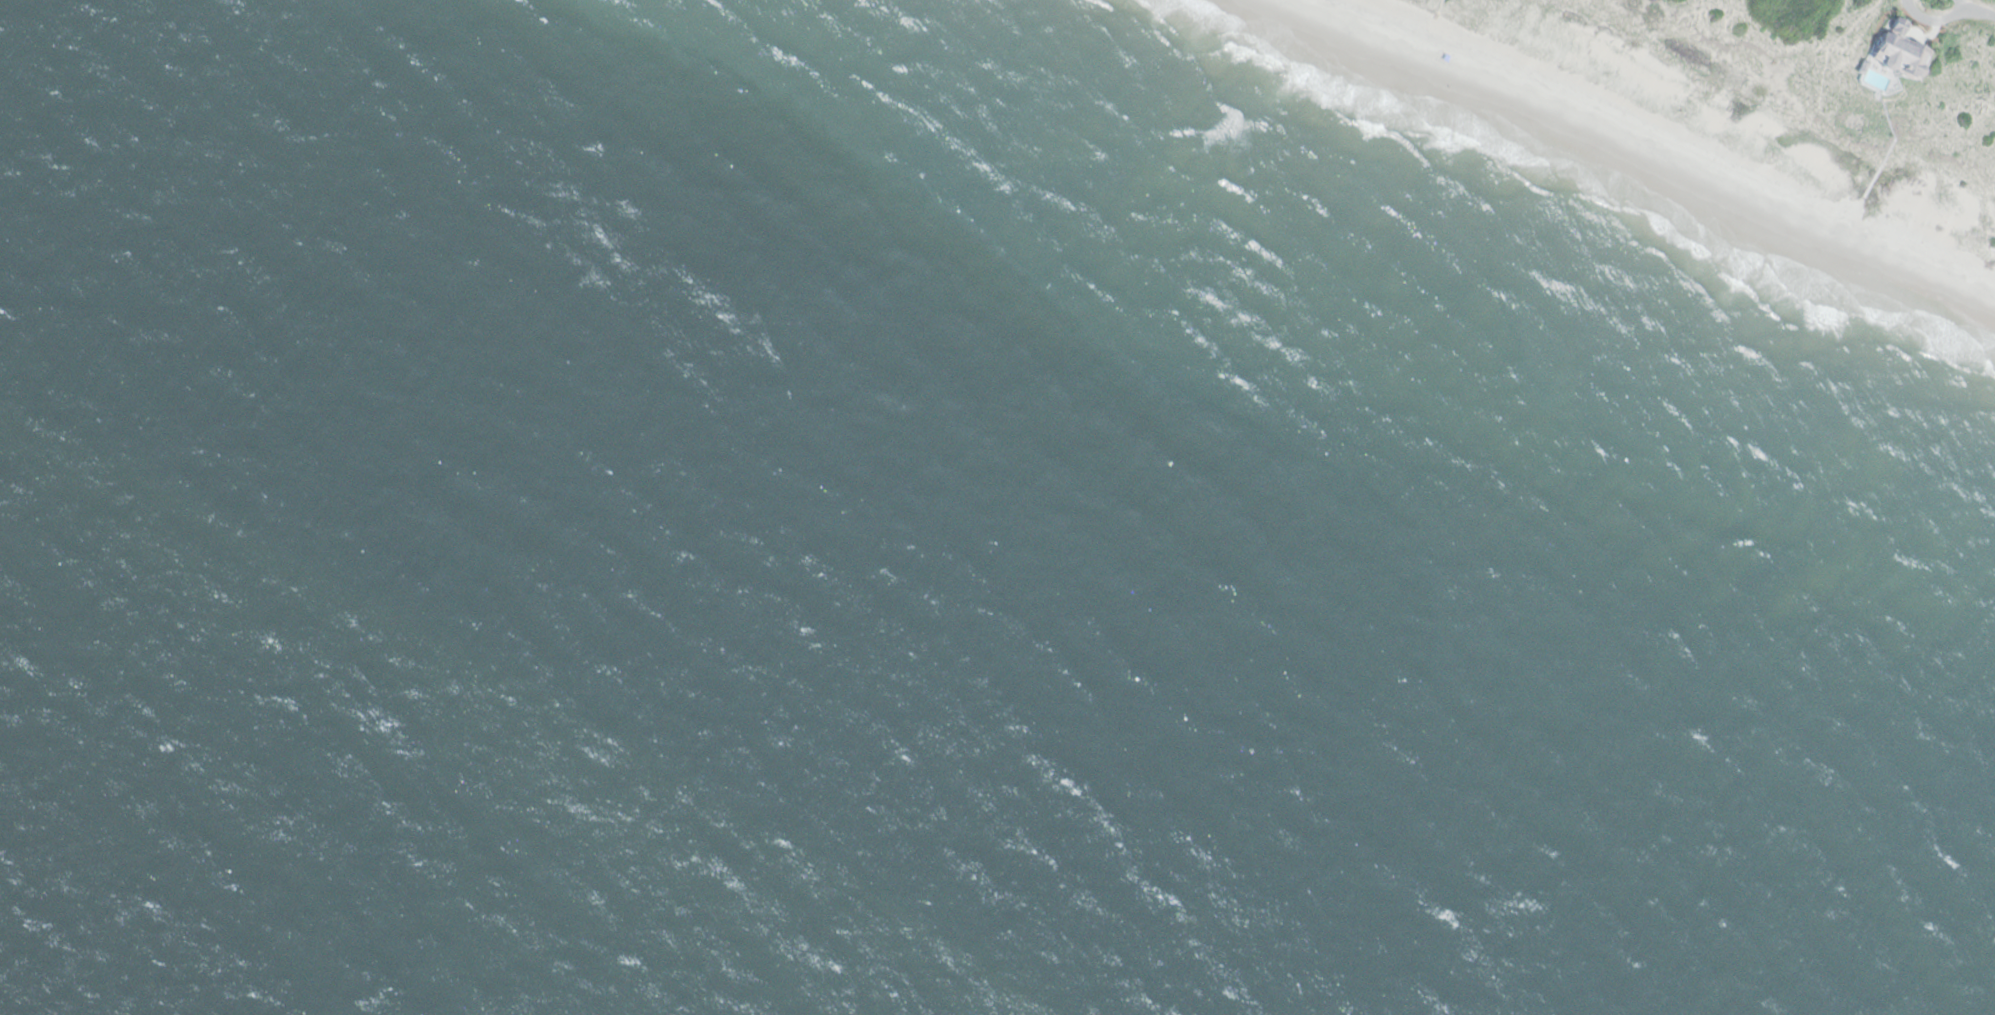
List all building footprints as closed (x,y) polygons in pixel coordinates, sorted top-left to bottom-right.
[(1893,18),(1905,23),(1899,37),(1927,49),(1914,80),(1895,73),(1900,87),(1885,93),(1857,81),(1885,20),(1893,18)]
